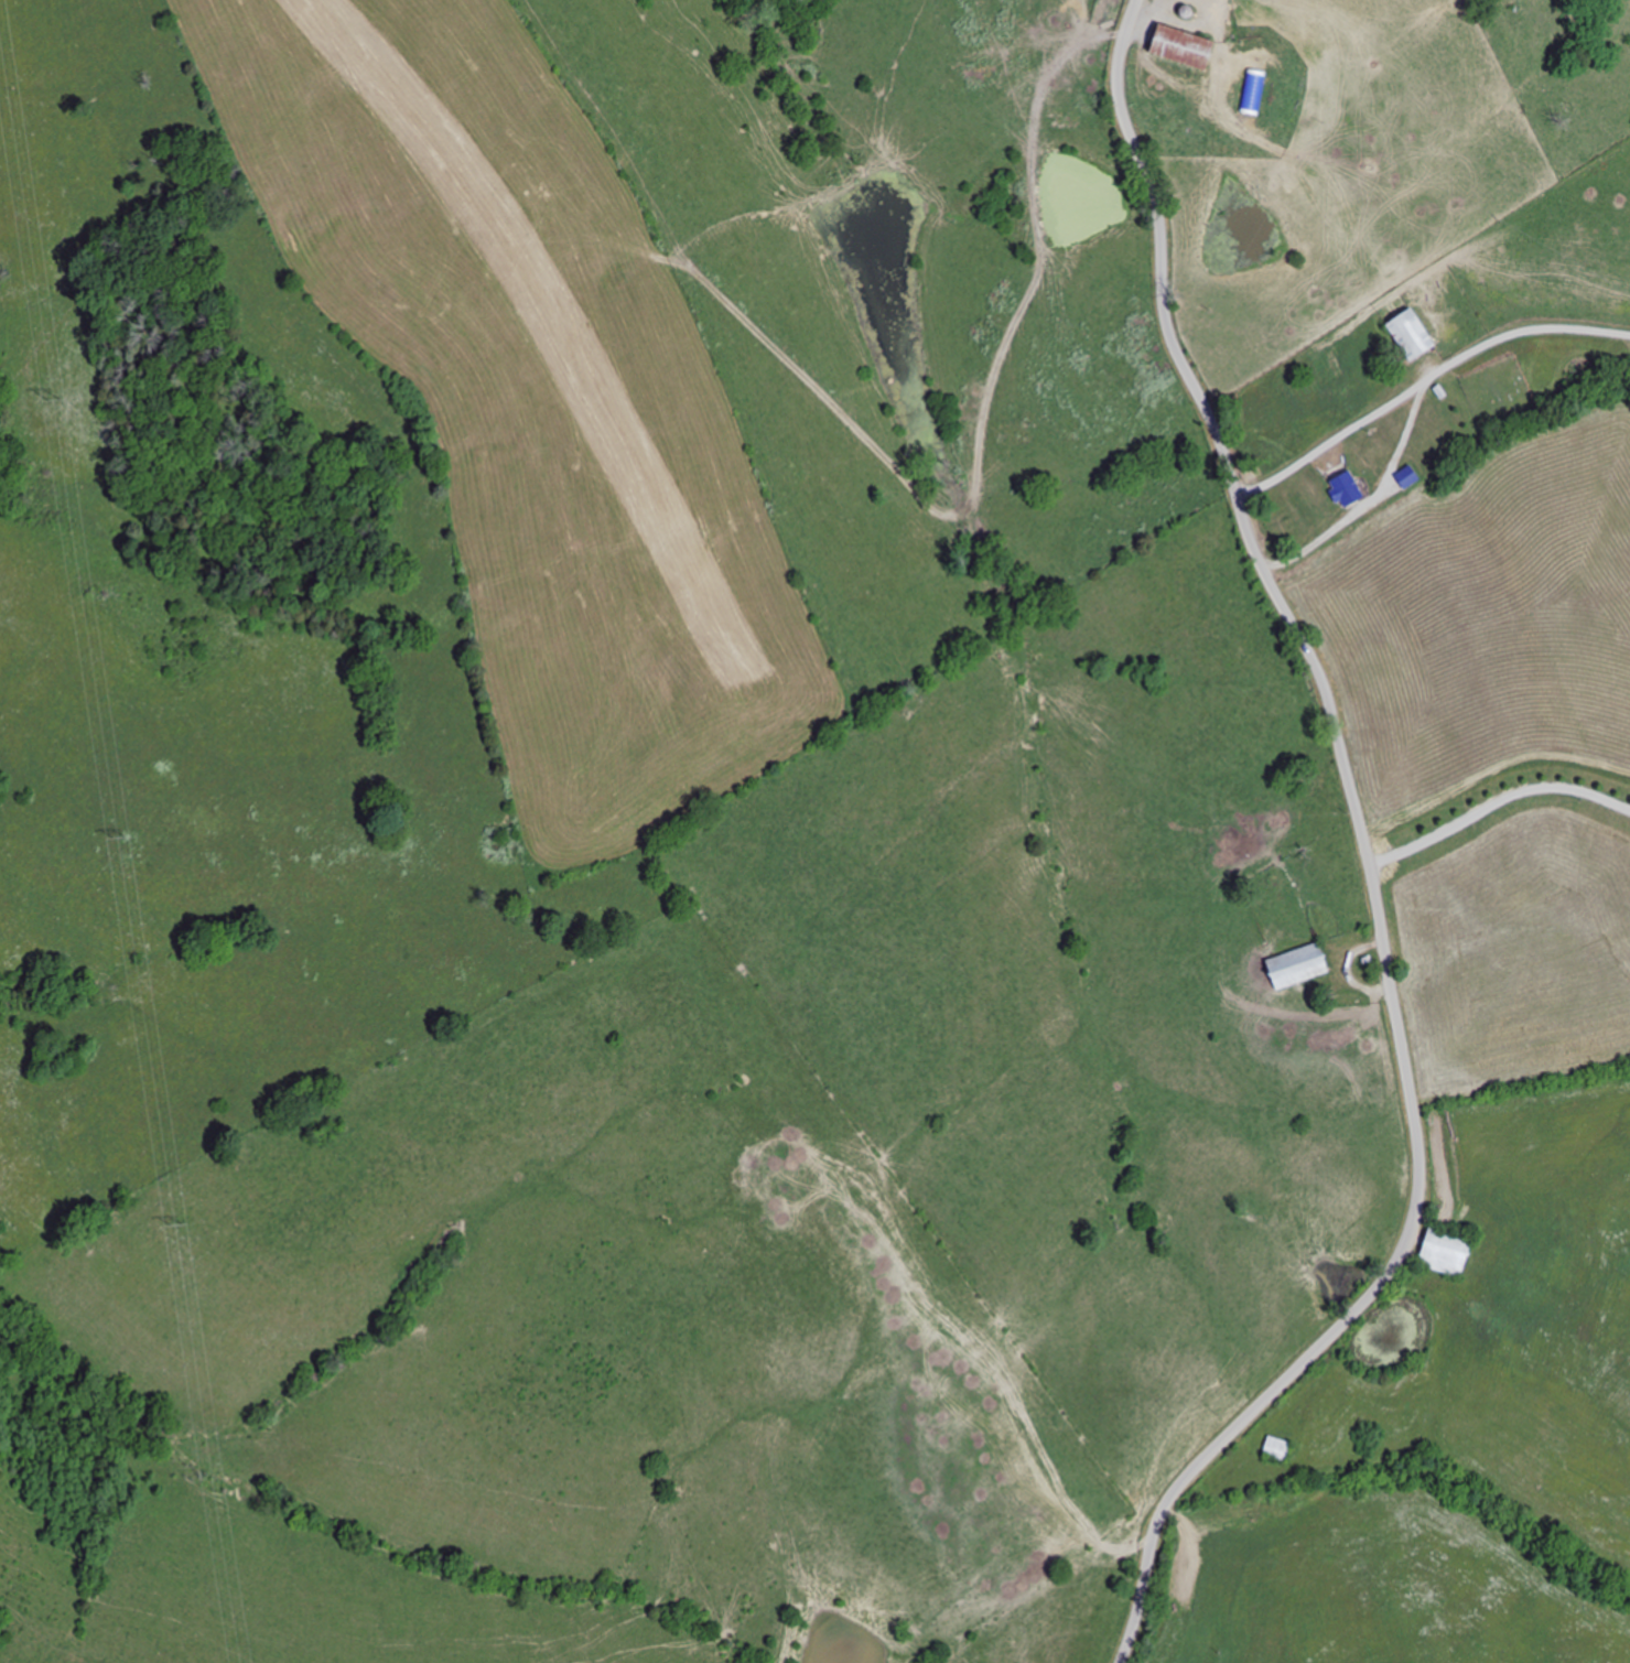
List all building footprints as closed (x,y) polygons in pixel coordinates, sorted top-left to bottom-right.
[(1224,44),(1167,27),(1158,57),(1215,74),(1224,44)] [(1393,323),(1415,363),(1442,349),(1421,308),(1393,323)] [(1330,482),(1342,511),(1366,501),(1354,472),(1330,482)] [(1270,960),(1279,991),(1333,975),(1324,944),(1270,960)] [(1469,1279),(1478,1240),(1433,1229),(1424,1268),(1469,1279)] [(1266,1458),(1290,1465),(1295,1444),(1272,1438),(1266,1458)]
